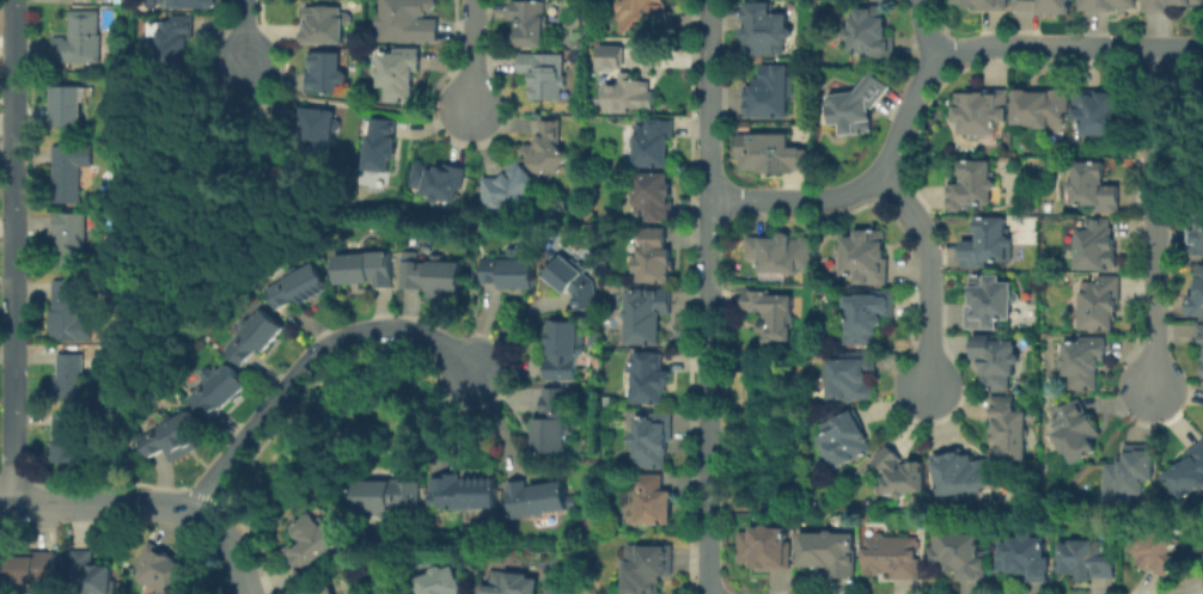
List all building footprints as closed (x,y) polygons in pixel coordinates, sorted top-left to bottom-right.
[(161,6),(161,0),(220,0),(220,5),(216,10),(172,11),(172,6),(161,6)] [(379,16),(379,0),(435,0),(435,5),(432,11),(426,11),(425,16),(419,16),(419,17),(439,18),(438,41),(378,41),(379,26),(374,26),(375,16),(379,16)] [(544,45),(513,47),(513,43),(509,43),(509,33),(513,33),(513,19),(508,19),(508,0),(544,0),(544,14),(548,14),(548,36),(544,36),(544,45)] [(616,7),(616,0),(664,0),(664,2),(666,2),(666,11),(673,11),(672,33),(618,32),(618,11),(616,7)] [(744,45),(744,39),(739,35),(739,29),(743,25),(745,25),(745,20),(741,20),(741,7),(743,7),(743,0),(769,0),(769,12),(786,12),(786,25),(787,25),(792,29),(792,33),(788,37),(786,37),(786,43),(783,44),(784,55),(764,54),(762,56),(746,56),(746,45),(744,45)] [(951,6),(951,0),(1007,0),(1007,11),(979,11),(963,11),(963,6),(951,6)] [(1014,12),(1014,0),(1070,0),(1070,14),(1037,16),(1037,12),(1014,12)] [(1079,12),(1079,0),(1136,0),(1136,7),(1129,7),(1128,10),(1118,10),(1118,13),(1079,12)] [(1144,14),(1144,0),(1202,0),(1202,6),(1191,5),(1191,7),(1172,7),(1172,14),(1144,14)] [(848,50),(848,39),(844,39),(841,35),(841,30),(844,26),(847,26),(848,16),(853,14),(854,7),(868,6),(867,4),(884,5),(885,36),(894,36),(893,56),(867,56),(868,51),(848,50)] [(303,20),(306,20),(306,17),(303,17),(303,5),(340,5),(340,12),(348,11),(352,16),(352,20),(348,24),(344,24),(344,42),(300,42),(300,39),(299,39),(299,29),(301,29),(301,27),(303,27),(303,20)] [(56,62),(56,39),(56,37),(68,37),(68,39),(72,39),(72,31),(72,11),(100,11),(100,35),(104,35),(104,50),(111,50),(111,62),(56,62)] [(163,65),(163,48),(158,43),(158,37),(163,33),(163,23),(173,23),(175,16),(197,17),(197,41),(194,41),(194,71),(176,71),(176,65),(163,65)] [(645,49),(645,39),(653,41),(653,49),(645,49)] [(596,67),(596,43),(623,44),(623,68),(612,68),(612,71),(596,69),(596,67)] [(384,100),(384,86),(375,86),(375,76),(373,74),(373,67),(375,63),(375,51),(392,51),(392,47),(420,47),(420,71),(415,71),(415,79),(411,79),(411,100),(384,100)] [(304,92),(304,72),(307,72),(307,51),(338,50),(338,69),(342,69),(346,74),(346,81),(341,85),(338,85),(338,92),(304,92)] [(519,72),(519,51),(563,53),(562,74),(566,74),(566,86),(561,87),(561,98),(531,98),(531,84),(529,84),(529,72),(519,72)] [(788,116),(744,116),(744,85),(749,85),(749,84),(752,84),(753,76),(759,78),(761,63),(787,63),(787,74),(793,74),(793,96),(788,96),(788,116)] [(841,135),(839,123),(823,123),(822,114),(824,112),(824,106),(825,103),(829,103),(828,93),(854,90),(869,71),(888,85),(869,110),(872,131),(841,135)] [(618,82),(618,72),(629,72),(629,79),(648,79),(648,91),(653,91),(652,108),(630,108),(630,110),(603,110),(604,82),(618,82)] [(56,128),(55,87),(96,87),(96,97),(88,97),(88,104),(86,104),(86,128),(56,128)] [(1046,90),(1052,90),(1052,88),(1061,87),(1061,90),(1069,90),(1068,111),(1065,111),(1065,124),(1049,124),(1049,127),(1036,127),(1036,125),(1025,125),(1025,123),(1010,123),(1012,90),(1014,90),(1014,87),(1027,87),(1027,90),(1031,90),(1046,90)] [(959,133),(958,121),(952,121),(952,91),(982,90),(982,88),(1007,88),(1007,120),(997,120),(997,133),(996,133),(996,141),(979,141),(979,140),(969,140),(969,133),(959,133)] [(1073,121),(1073,92),(1110,91),(1110,92),(1128,92),(1126,122),(1119,122),(1119,134),(1112,134),(1112,142),(1100,142),(1100,133),(1082,133),(1082,121),(1073,121)] [(294,148),(297,131),(298,131),(299,118),(298,118),(299,106),(334,110),(332,117),(338,118),(341,122),(340,128),(335,131),(331,131),(329,152),(294,148)] [(370,133),(370,127),(365,127),(366,120),(370,120),(370,116),(397,120),(393,160),(391,159),(390,172),(361,170),(366,133),(370,133)] [(543,180),(515,153),(525,142),(529,143),(539,135),(538,117),(560,118),(560,146),(569,155),(561,164),(562,166),(545,182),(544,179),(543,180)] [(633,166),(633,133),(635,133),(635,124),(646,124),(646,117),(661,117),(661,118),(673,118),(672,139),(668,139),(668,166),(633,166)] [(799,148),(811,148),(811,170),(794,170),(794,173),(757,172),(757,170),(741,170),(741,158),(737,158),(738,133),(746,134),(746,133),(788,134),(788,146),(799,146),(799,148)] [(56,202),(56,147),(79,147),(79,145),(94,145),(94,166),(83,166),(83,202),(56,202)] [(482,207),(482,176),(496,177),(514,159),(538,182),(526,194),(531,198),(523,207),(518,203),(512,209),(503,202),(503,207),(482,207)] [(995,180),(995,182),(995,185),(991,189),(991,203),(971,202),(971,209),(946,209),(947,183),(959,183),(960,172),(958,172),(957,161),(960,161),(960,159),(990,160),(989,171),(995,171),(995,180)] [(409,185),(415,160),(444,166),(444,163),(468,167),(459,202),(440,198),(439,200),(435,202),(432,202),(429,198),(429,195),(420,192),(421,189),(409,185)] [(1071,203),(1071,189),(1069,189),(1068,186),(1068,182),(1070,178),(1073,178),(1074,160),(1105,160),(1105,183),(1101,183),(1101,185),(1119,185),(1119,212),(1094,212),(1095,204),(1071,203)] [(634,215),(635,204),(633,204),(633,203),(630,203),(630,191),(633,191),(633,171),(668,172),(668,182),(672,182),(672,195),(667,195),(667,202),(673,202),(673,220),(646,220),(646,214),(634,215)] [(1192,202),(1202,202),(1202,255),(1187,255),(1187,227),(1197,227),(1197,223),(1195,223),(1195,216),(1192,216),(1192,202)] [(591,219),(585,214),(590,209),(594,214),(591,219)] [(65,270),(65,252),(61,252),(61,237),(57,237),(57,213),(88,213),(88,270),(65,270)] [(960,239),(977,239),(977,238),(976,238),(976,232),(975,232),(975,215),(1006,216),(1006,235),(1008,235),(1012,239),(1012,244),(1009,246),(1007,247),(1007,259),(987,259),(985,268),(961,267),(961,258),(959,258),(960,239)] [(1076,228),(1082,228),(1082,221),(1086,221),(1086,218),(1110,218),(1110,227),(1112,227),(1112,238),(1117,238),(1117,269),(1075,268),(1076,228)] [(636,281),(636,276),(633,277),(633,256),(637,256),(637,247),(641,247),(641,227),(665,227),(665,245),(657,245),(657,247),(670,247),(670,261),(673,261),(673,270),(668,270),(668,282),(636,281)] [(841,274),(841,257),(835,257),(835,244),(841,245),(841,235),(853,235),(853,228),(884,229),(884,258),(886,258),(887,284),(854,283),(853,274),(841,274)] [(757,271),(758,258),(745,258),(746,235),(776,237),(776,234),(780,231),(786,232),(790,237),(790,238),(796,238),(800,234),(805,234),(807,238),(811,238),(811,269),(798,269),(798,274),(786,272),(786,282),(759,282),(759,271),(757,271)] [(551,258),(542,251),(545,246),(555,253),(551,258)] [(481,282),(481,258),(500,258),(500,252),(507,252),(507,247),(518,247),(518,252),(525,253),(525,258),(536,258),(535,287),(497,287),(497,281),(481,282)] [(335,283),(332,253),(391,250),(393,287),(375,288),(375,282),(335,283)] [(401,287),(402,251),(417,251),(417,259),(430,259),(430,255),(444,255),(444,261),(462,261),(462,299),(427,298),(427,287),(423,287),(422,288),(401,287)] [(542,275),(560,253),(568,261),(572,257),(578,263),(580,261),(588,268),(585,272),(594,282),(597,307),(573,310),(570,294),(570,292),(568,294),(564,293),(563,294),(542,275)] [(263,288),(274,282),(269,274),(285,267),(288,274),(313,259),(316,263),(320,261),(326,271),(320,274),(330,290),(301,305),(299,300),(275,311),(263,288)] [(1196,264),(1202,264),(1202,316),(1186,316),(1186,294),(1195,294),(1196,264)] [(964,327),(964,302),(969,302),(969,274),(999,274),(999,281),(1010,281),(1010,319),(999,319),(999,329),(983,329),(983,326),(979,326),(979,327),(964,327)] [(1080,329),(1080,290),(1082,290),(1082,281),(1098,281),(1098,275),(1120,275),(1120,302),(1117,302),(1117,320),(1113,320),(1113,329),(1080,329)] [(51,337),(51,311),(55,311),(55,281),(92,281),(91,301),(83,301),(81,317),(93,318),(92,338),(51,337)] [(624,343),(624,319),(621,316),(622,310),(624,307),(624,288),(671,288),(671,313),(659,314),(660,343),(624,343)] [(743,312),(743,305),(741,305),(741,294),(743,294),(743,288),(769,288),(769,294),(790,294),(792,316),(794,316),(794,327),(790,327),(790,339),(780,339),(780,343),(762,343),(762,333),(757,329),(757,323),(761,318),(761,312),(743,312)] [(844,344),(844,331),(848,331),(848,329),(845,329),(845,317),(848,317),(848,307),(845,307),(843,305),(843,298),(847,294),(854,295),(854,293),(872,293),(872,289),(893,289),(892,318),(883,318),(883,322),(878,326),(875,326),(875,344),(844,344)] [(243,367),(226,351),(243,331),(239,327),(248,317),(251,320),(261,310),(283,329),(264,351),(258,347),(254,351),(256,353),(246,365),(245,365),(243,367)] [(545,380),(546,343),(545,343),(544,331),(546,331),(548,319),(579,320),(578,332),(585,332),(585,354),(578,354),(578,380),(545,380)] [(1202,377),(1202,323),(1194,323),(1194,344),(1202,344),(1201,377),(1202,377)] [(588,332),(598,332),(598,345),(588,345),(588,332)] [(1014,375),(1009,375),(1009,390),(984,388),(984,386),(982,384),(982,375),(978,357),(970,357),(971,333),(990,333),(990,338),(1014,339),(1014,343),(1015,343),(1015,350),(1019,354),(1019,360),(1014,365),(1014,375)] [(1098,390),(1070,390),(1070,375),(1063,375),(1063,367),(1060,363),(1060,357),(1062,355),(1063,341),(1080,341),(1080,336),(1106,336),(1106,360),(1106,368),(1098,368),(1098,390)] [(826,399),(826,357),(838,357),(838,351),(875,350),(877,373),(866,373),(866,384),(871,384),(873,387),(873,396),(872,398),(869,399),(855,399),(855,402),(844,402),(844,399),(826,399)] [(630,403),(631,351),(661,351),(660,366),(658,366),(658,369),(671,369),(671,384),(665,384),(665,391),(662,391),(662,403),(630,403)] [(62,399),(62,355),(86,354),(87,399),(62,399)] [(187,397),(204,381),(199,375),(208,367),(212,371),(215,366),(219,371),(225,365),(245,386),(222,409),(219,405),(207,416),(187,397)] [(533,451),(533,418),(541,418),(541,396),(542,396),(542,388),(564,388),(564,423),(570,423),(570,434),(567,434),(567,442),(564,442),(564,452),(533,451)] [(1068,398),(1069,403),(1080,398),(1087,414),(1093,415),(1101,433),(1089,437),(1092,441),(1093,440),(1098,449),(1082,457),(1083,459),(1073,465),(1067,452),(1063,454),(1052,433),(1056,430),(1051,418),(1055,417),(1050,408),(1050,393),(1068,393),(1068,398)] [(603,396),(612,396),(612,405),(603,405),(603,396)] [(995,460),(995,446),(997,446),(997,441),(991,441),(991,421),(990,421),(990,396),(1014,396),(1014,411),(1026,411),(1026,460),(995,460)] [(817,436),(824,433),(820,423),(855,408),(863,425),(861,428),(873,451),(833,470),(826,457),(824,457),(822,455),(820,451),(820,449),(822,447),(817,436)] [(148,458),(138,436),(188,409),(202,436),(195,441),(199,448),(171,463),(164,449),(148,458)] [(635,467),(630,464),(630,458),(631,457),(631,445),(628,445),(628,431),(631,431),(631,416),(648,416),(648,412),(671,412),(671,440),(667,440),(667,454),(665,454),(665,467),(635,467)] [(57,464),(57,417),(81,416),(81,464),(57,464)] [(1187,451),(1202,440),(1202,490),(1202,491),(1198,486),(1179,500),(1164,473),(1191,455),(1187,451)] [(1105,503),(1105,463),(1116,463),(1116,455),(1123,455),(1123,443),(1152,443),(1153,480),(1143,480),(1143,494),(1131,495),(1132,501),(1123,501),(1123,503),(1105,503)] [(873,460),(887,445),(902,458),(899,461),(902,463),(909,463),(909,461),(923,460),(924,492),(905,492),(905,496),(902,500),(898,500),(894,496),(894,494),(881,494),(881,477),(885,477),(885,471),(880,477),(872,469),(877,463),(873,460)] [(940,498),(932,461),(936,460),(936,455),(958,451),(959,454),(963,453),(963,455),(970,454),(972,461),(985,458),(993,485),(940,498)] [(430,473),(459,473),(459,477),(499,477),(499,508),(438,509),(436,503),(429,503),(429,494),(430,494),(430,473)] [(629,525),(629,521),(625,519),(625,513),(629,509),(629,508),(619,508),(619,492),(629,492),(629,490),(636,490),(636,473),(661,473),(661,490),(670,490),(670,525),(629,525)] [(352,510),(353,479),(421,480),(420,516),(387,516),(386,518),(381,518),(378,515),(356,514),(356,510),(352,510)] [(513,516),(507,482),(526,479),(527,485),(563,479),(566,495),(575,494),(576,506),(568,507),(569,510),(517,519),(517,516),(513,516)] [(305,577),(282,550),(291,543),(295,549),(300,544),(297,538),(295,540),(287,529),(309,512),(315,520),(320,516),(324,521),(330,521),(334,526),(334,529),(342,539),(318,559),(320,564),(305,577)] [(738,563),(738,531),(747,531),(747,527),(758,527),(761,523),(767,523),(770,527),(784,527),(784,540),(790,541),(789,569),(749,568),(749,563),(738,563)] [(1128,547),(1143,525),(1152,529),(1156,523),(1181,540),(1172,555),(1178,558),(1164,577),(1149,567),(1148,569),(1138,562),(1140,559),(1134,556),(1136,553),(1128,547)] [(796,567),(796,532),(823,532),(825,529),(831,529),(835,533),(853,533),(853,549),(855,549),(855,577),(828,577),(828,567),(796,567)] [(1044,557),(1049,557),(1048,581),(1027,581),(1027,572),(1008,572),(1008,570),(997,570),(997,555),(1000,555),(1000,541),(1008,541),(1008,537),(1019,537),(1019,534),(1022,531),(1028,531),(1033,534),(1033,537),(1044,537),(1044,543),(1046,543),(1046,549),(1044,549),(1044,557)] [(863,575),(865,537),(875,537),(875,534),(879,532),(883,532),(885,534),(885,537),(917,537),(916,558),(921,558),(920,581),(892,580),(892,571),(884,571),(884,574),(879,574),(879,575),(863,575)] [(928,565),(928,546),(933,546),(934,535),(941,535),(941,533),(977,534),(977,550),(987,550),(987,580),(955,580),(955,574),(946,574),(945,565),(928,565)] [(1058,572),(1058,543),(1069,543),(1069,539),(1109,540),(1107,556),(1116,556),(1116,578),(1092,577),(1092,581),(1079,580),(1079,574),(1058,572)] [(193,567),(181,593),(172,593),(141,580),(142,576),(135,572),(149,541),(169,551),(193,567)] [(659,581),(659,593),(624,593),(625,545),(642,545),(642,546),(673,546),(672,575),(664,575),(664,581),(659,581)] [(117,580),(117,593),(77,593),(77,572),(73,572),(73,551),(94,551),(94,565),(116,565),(117,580)] [(13,582),(13,552),(60,552),(60,583),(13,582)] [(459,590),(460,593),(419,593),(414,577),(429,574),(428,570),(429,568),(438,565),(440,567),(441,569),(451,565),(456,578),(457,578),(460,589),(459,590)] [(539,580),(538,593),(480,593),(481,583),(489,584),(490,570),(505,571),(507,569),(513,570),(514,572),(526,572),(526,577),(539,580)] [(329,586),(331,593),(301,593),(329,586)]
